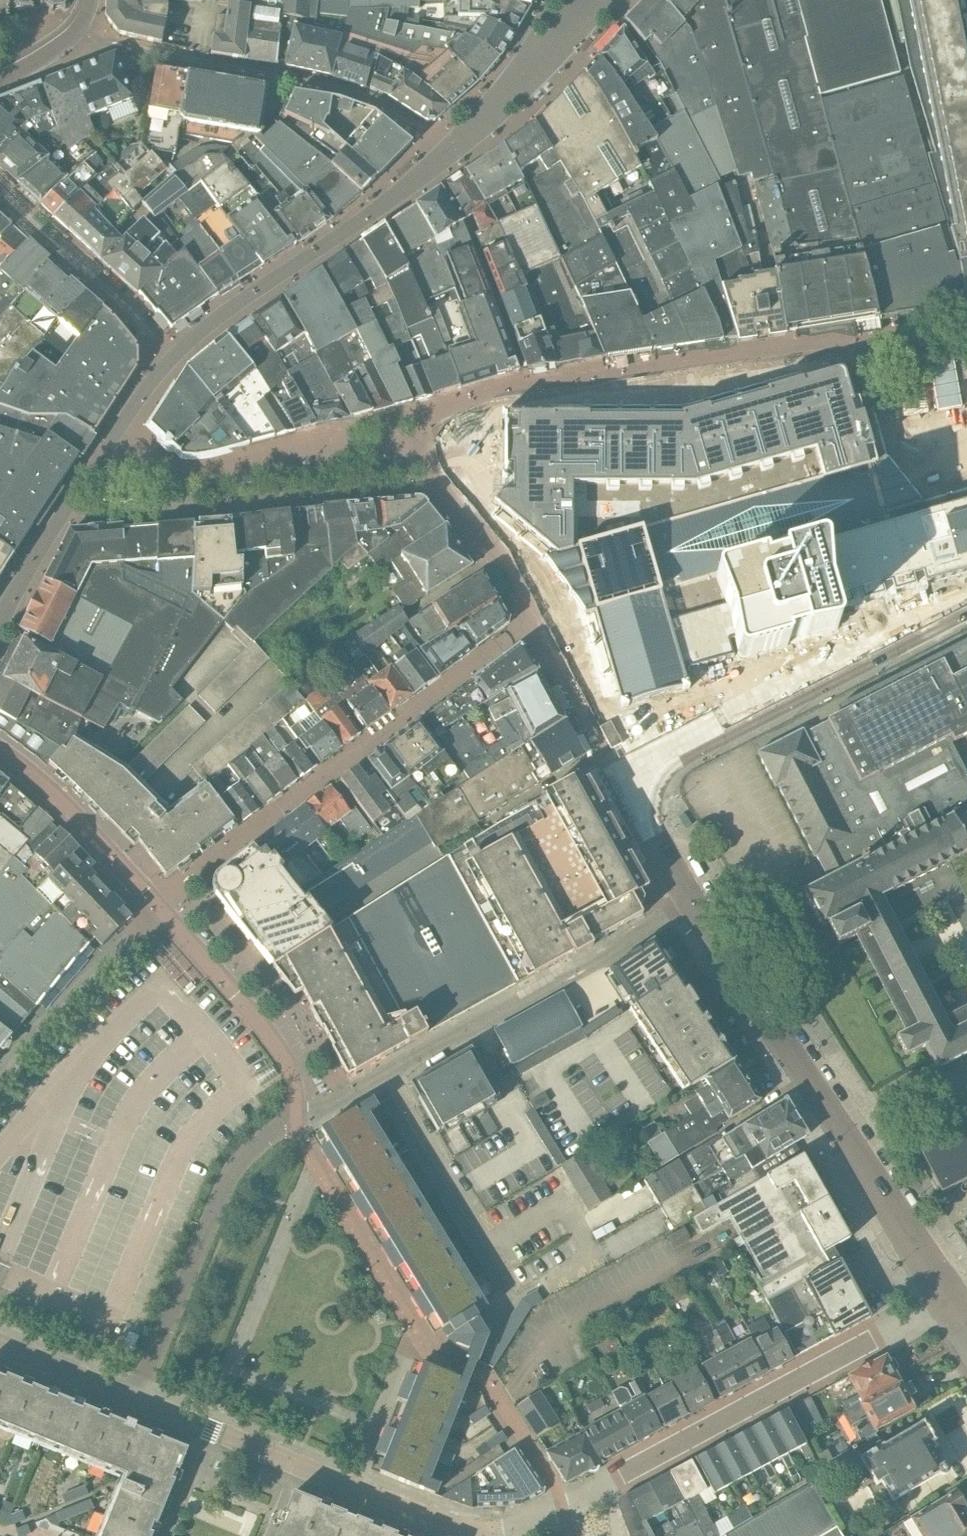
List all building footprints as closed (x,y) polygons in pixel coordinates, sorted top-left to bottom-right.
[(5,10),(6,16),(10,16),(9,10),(30,6),(34,9),(35,7),(31,4),(31,2),(41,0),(41,1),(40,2),(41,3),(44,1),(52,6),(51,10),(53,11),(54,7),(63,6),(65,9),(67,8),(65,5),(68,0),(0,0),(0,11),(5,10)] [(106,17),(119,34),(161,43),(162,42),(166,21),(141,16),(143,8),(168,6),(167,1),(167,0),(107,0),(106,17)] [(251,8),(249,28),(245,59),(276,64),(276,60),(282,0),(252,0),(251,8)] [(295,26),(314,30),(321,0),(284,0),(282,13),(280,36),(279,36),(276,60),(287,62),(295,26)] [(350,1),(349,1),(349,10),(390,8),(420,8),(419,1),(425,0),(429,0),(350,0),(350,1)] [(445,23),(470,29),(481,16),(481,15),(483,16),(488,9),(485,8),(485,9),(465,8),(465,0),(443,0),(445,23)] [(465,8),(485,9),(485,8),(488,9),(483,16),(481,15),(481,16),(514,33),(531,6),(496,0),(465,0),(465,8)] [(660,63),(676,93),(684,110),(689,120),(721,184),(723,186),(719,178),(736,170),(736,171),(736,167),(712,93),(703,71),(695,53),(699,51),(690,29),(685,23),(662,0),(645,0),(625,20),(638,35),(660,63)] [(685,23),(690,29),(699,51),(695,53),(703,71),(712,93),(736,167),(736,171),(739,177),(751,173),(753,181),(773,176),(752,101),(725,10),(729,9),(725,0),(662,0),(685,23)] [(729,9),(725,10),(752,101),(773,176),(774,178),(774,179),(794,249),(773,253),(776,273),(781,312),(784,332),(833,324),(847,322),(849,322),(852,322),(877,318),(879,317),(873,289),(832,137),(822,100),(903,76),(883,0),(813,0),(821,26),(803,31),(798,29),(785,33),(783,39),(784,43),(780,45),(790,80),(795,82),(812,146),(810,146),(841,261),(843,261),(843,265),(832,267),(822,268),(822,264),(823,264),(798,174),(795,175),(793,168),(773,95),(776,94),(757,25),(768,0),(725,0),(729,9)] [(910,68),(936,153),(928,155),(949,225),(958,256),(960,262),(966,261),(966,63),(954,0),(897,0),(910,68)] [(224,38),(223,38),(221,56),(245,59),(249,28),(251,8),(239,7),(232,6),(228,5),(226,18),(224,38)] [(417,78),(450,107),(477,83),(447,49),(420,44),(419,45),(383,34),(387,21),(390,8),(349,10),(348,13),(347,16),(345,22),(342,36),(343,37),(340,44),(335,77),(366,87),(375,55),(379,57),(397,68),(417,78)] [(470,29),(445,23),(442,31),(463,36),(465,35),(499,57),(514,33),(481,16),(470,29)] [(422,27),(419,26),(387,21),(383,34),(419,45),(420,44),(422,27)] [(287,62),(286,66),(331,76),(341,36),(314,30),(295,26),(287,62)] [(422,27),(420,44),(447,49),(477,83),(499,57),(465,35),(463,36),(442,31),(422,27)] [(651,130),(684,110),(660,63),(650,70),(636,45),(625,29),(624,28),(599,56),(615,75),(613,77),(621,87),(651,130)] [(71,71),(88,117),(134,99),(131,91),(123,72),(133,69),(128,58),(117,57),(116,53),(71,71)] [(615,75),(599,56),(584,72),(585,73),(597,88),(614,117),(629,147),(640,167),(649,183),(674,170),(657,138),(651,130),(621,87),(613,77),(615,75)] [(397,68),(379,57),(375,69),(370,88),(388,96),(427,121),(435,120),(450,107),(417,78),(397,68)] [(149,150),(173,154),(175,154),(179,134),(198,137),(223,142),(232,143),(245,132),(260,134),(265,106),(268,87),(157,67),(144,144),(149,150)] [(58,128),(85,118),(88,117),(70,71),(42,82),(58,128)] [(601,205),(596,195),(606,189),(605,187),(617,180),(599,151),(602,148),(607,146),(625,175),(638,167),(639,168),(640,167),(629,147),(614,117),(597,88),(585,73),(571,88),(588,114),(583,117),(579,120),(566,98),(561,97),(537,123),(561,166),(583,200),(593,221),(606,215),(602,205),(601,205)] [(924,310),(966,303),(960,262),(949,225),(946,226),(903,76),(822,100),(832,137),(873,124),(874,127),(916,286),(924,310)] [(19,130),(25,124),(28,122),(38,136),(58,128),(42,82),(0,99),(0,151),(19,130)] [(286,113),(300,121),(329,135),(330,135),(378,178),(412,143),(374,112),(338,99),(295,92),(286,113)] [(737,339),(712,264),(726,256),(741,249),(717,188),(723,186),(721,184),(689,120),(684,110),(651,130),(657,138),(674,170),(649,183),(654,192),(650,194),(644,197),(706,323),(709,341),(709,343),(721,341),(723,341),(737,339)] [(0,151),(0,166),(17,182),(48,157),(59,150),(61,154),(65,154),(74,147),(90,136),(91,135),(85,118),(58,128),(38,136),(28,122),(25,124),(20,130),(19,130),(0,151)] [(335,167),(363,193),(378,178),(330,135),(329,135),(300,121),(293,130),(311,143),(313,140),(331,153),(325,160),(334,167),(335,167)] [(531,195),(544,222),(552,241),(551,242),(559,260),(573,289),(616,265),(593,221),(583,200),(561,166),(537,123),(536,121),(535,122),(503,145),(531,195)] [(263,137),(260,135),(255,139),(291,176),(306,190),(331,220),(363,193),(335,167),(334,167),(325,160),(307,145),(278,123),(263,137)] [(873,289),(879,317),(924,310),(916,286),(874,127),(873,124),(832,137),(873,289)] [(68,178),(99,148),(90,136),(74,147),(65,154),(61,154),(59,150),(48,157),(17,182),(41,204),(68,178)] [(331,220),(306,190),(291,176),(255,139),(244,149),(238,154),(229,162),(229,163),(255,193),(258,197),(275,217),(275,218),(296,244),(314,232),(331,220)] [(114,166),(120,174),(123,178),(152,153),(149,150),(144,144),(139,143),(114,166)] [(203,156),(211,156),(212,145),(207,145),(202,146),(203,156)] [(218,145),(212,145),(211,156),(219,155),(220,154),(228,147),(218,145)] [(559,260),(551,242),(552,241),(544,222),(531,195),(503,145),(502,146),(503,148),(484,158),(485,159),(465,171),(482,199),(498,225),(506,243),(512,256),(516,266),(521,276),(533,271),(559,260)] [(196,160),(203,156),(202,146),(198,147),(191,152),(196,160)] [(41,204),(54,216),(111,162),(99,148),(68,178),(41,204)] [(190,164),(196,160),(191,152),(184,156),(190,164)] [(142,202),(142,201),(137,196),(167,170),(163,166),(152,153),(123,178),(120,174),(107,184),(113,191),(85,219),(83,218),(69,230),(101,260),(122,240),(114,231),(127,219),(127,218),(126,217),(137,206),(142,202)] [(296,244),(275,218),(258,197),(255,193),(229,163),(229,162),(228,161),(222,154),(220,154),(219,155),(211,156),(203,156),(196,160),(190,164),(184,169),(177,173),(170,166),(167,162),(163,166),(167,170),(172,176),(188,193),(201,182),(217,205),(221,212),(225,216),(231,224),(241,238),(262,266),(296,244)] [(190,164),(184,156),(178,161),(184,169),(190,164)] [(178,161),(170,166),(177,173),(184,169),(178,161)] [(111,162),(54,216),(69,230),(83,218),(85,219),(113,191),(107,184),(120,174),(114,166),(111,162)] [(444,186),(465,220),(473,215),(479,232),(475,233),(481,248),(495,242),(497,247),(506,243),(498,225),(482,199),(465,171),(444,186)] [(172,176),(142,202),(155,218),(160,215),(179,200),(188,193),(172,176)] [(774,179),(755,184),(771,242),(773,253),(794,249),(774,179)] [(776,273),(763,275),(758,245),(755,231),(747,232),(735,181),(724,185),(723,186),(717,188),(741,249),(726,256),(712,264),(737,339),(784,332),(781,312),(776,273)] [(220,252),(239,281),(262,266),(241,238),(231,224),(225,216),(221,212),(217,205),(201,182),(188,193),(179,200),(204,232),(219,252),(220,252)] [(461,222),(465,220),(444,186),(440,188),(416,205),(436,239),(434,241),(442,259),(443,259),(472,248),(461,222)] [(644,197),(625,206),(664,286),(688,344),(709,341),(706,323),(644,197)] [(423,302),(455,289),(443,259),(442,259),(434,241),(436,239),(416,205),(385,226),(404,259),(404,260),(408,267),(415,282),(423,302)] [(625,206),(606,215),(593,221),(616,265),(630,297),(637,312),(652,349),(652,351),(656,351),(656,349),(688,344),(664,286),(625,206)] [(13,227),(0,215),(0,240),(13,227)] [(216,296),(217,295),(200,269),(184,247),(179,242),(163,219),(152,228),(162,238),(165,242),(176,255),(171,260),(182,275),(185,280),(202,302),(214,293),(216,296)] [(139,292),(158,273),(171,260),(176,255),(165,242),(162,238),(152,228),(143,220),(122,240),(101,260),(138,293),(139,292)] [(399,314),(406,331),(432,320),(423,302),(408,267),(404,260),(404,259),(385,226),(362,242),(375,264),(386,282),(394,301),(399,314)] [(13,227),(0,240),(0,269),(2,267),(2,268),(27,240),(13,227)] [(200,269),(217,295),(239,281),(220,252),(219,252),(204,232),(184,247),(200,269)] [(25,290),(49,260),(27,240),(2,268),(2,267),(0,269),(0,319),(25,290)] [(362,242),(322,269),(340,304),(356,332),(375,323),(374,323),(364,302),(368,299),(374,311),(394,301),(386,282),(375,264),(362,242)] [(526,285),(521,276),(516,266),(506,243),(497,247),(484,252),(501,298),(527,288),(526,285)] [(455,289),(461,306),(490,295),(472,248),(443,259),(455,289)] [(5,384),(6,385),(16,366),(20,368),(33,351),(58,320),(69,307),(73,311),(87,294),(87,293),(86,294),(49,260),(25,290),(0,319),(0,391),(5,384)] [(158,273),(163,279),(187,313),(202,302),(185,280),(182,275),(171,260),(158,273)] [(604,357),(573,289),(559,260),(533,271),(537,281),(526,285),(527,288),(540,320),(547,340),(549,339),(556,365),(558,370),(565,369),(595,363),(595,359),(604,357)] [(604,357),(604,358),(605,358),(652,351),(652,349),(637,312),(630,297),(616,265),(573,289),(604,357)] [(333,387),(353,375),(336,343),(356,332),(340,304),(322,269),(283,296),(303,330),(316,355),(315,355),(333,387)] [(163,279),(158,273),(139,292),(143,296),(146,300),(148,299),(157,308),(158,307),(172,324),(187,313),(163,279)] [(501,298),(514,331),(540,320),(527,288),(501,298)] [(490,378),(461,306),(455,289),(423,302),(432,320),(444,350),(445,349),(448,357),(449,356),(460,387),(490,378)] [(33,351),(55,370),(78,338),(103,307),(87,294),(73,311),(69,307),(58,320),(33,351)] [(518,369),(490,295),(461,306),(490,378),(518,369)] [(307,408),(321,405),(321,402),(329,399),(331,403),(341,401),(333,387),(315,355),(316,355),(303,330),(283,296),(249,319),(276,354),(287,374),(290,380),(291,379),(295,387),(307,408)] [(78,338),(55,370),(111,407),(137,367),(137,347),(112,317),(103,309),(103,307),(78,338)] [(393,350),(411,342),(406,331),(399,314),(380,323),(393,350)] [(227,334),(256,370),(274,399),(295,387),(291,379),(290,380),(287,374),(276,354),(249,319),(227,334)] [(417,357),(421,366),(433,396),(460,387),(449,356),(448,357),(445,349),(444,350),(432,320),(406,331),(411,342),(417,357)] [(540,320),(536,322),(514,331),(529,370),(532,369),(533,374),(556,371),(554,365),(556,365),(549,339),(547,340),(540,320)] [(375,323),(356,332),(394,406),(412,402),(396,366),(389,352),(375,323)] [(336,343),(353,375),(373,412),(394,406),(356,332),(336,343)] [(256,370),(227,334),(214,345),(243,381),(241,382),(276,436),(295,431),(274,399),(256,370)] [(421,366),(417,357),(411,342),(393,350),(400,365),(403,371),(416,401),(433,396),(421,366)] [(276,436),(241,382),(243,381),(214,345),(187,367),(215,402),(249,444),(276,436)] [(55,370),(33,351),(20,368),(16,366),(6,385),(5,384),(0,391),(0,412),(5,413),(20,413),(29,417),(66,417),(94,434),(111,407),(55,370)] [(249,444),(215,402),(187,367),(150,425),(183,456),(196,456),(209,454),(249,444)] [(493,503),(553,554),(543,557),(586,615),(594,612),(620,702),(622,708),(683,691),(689,689),(683,668),(686,667),(687,668),(687,670),(734,657),(729,641),(743,637),(749,658),(786,647),(787,647),(787,646),(788,646),(788,645),(787,641),(804,636),(804,637),(805,637),(806,638),(808,637),(806,630),(837,621),(834,612),(966,574),(966,502),(919,515),(918,516),(912,509),(922,506),(885,458),(875,461),(858,399),(852,400),(845,376),(845,375),(844,374),(844,373),(843,373),(843,372),(842,372),(842,371),(841,371),(840,371),(839,371),(838,371),(837,371),(802,381),(800,373),(686,406),(683,407),(649,407),(553,407),(553,413),(502,413),(502,477),(502,484),(504,484),(504,493),(503,492),(493,503)] [(333,387),(341,401),(351,418),(373,412),(353,375),(333,387)] [(274,399),(295,431),(318,424),(307,408),(295,387),(274,399)] [(321,405),(307,408),(318,424),(351,418),(341,401),(331,403),(329,399),(321,402),(321,405)] [(0,412),(0,428),(42,441),(47,434),(79,456),(94,434),(66,417),(29,417),(20,413),(5,413),(0,412)] [(14,554),(33,524),(79,456),(47,434),(42,441),(0,428),(0,545),(14,554)] [(429,503),(428,502),(427,501),(417,497),(378,501),(382,530),(386,529),(389,538),(392,535),(402,525),(429,503)] [(348,571),(366,556),(389,538),(386,529),(382,530),(378,501),(348,505),(354,534),(357,544),(340,562),(348,571)] [(402,525),(415,545),(446,525),(429,503),(402,525)] [(348,505),(323,508),(325,524),(327,524),(329,539),(332,568),(340,562),(357,544),(354,534),(348,505)] [(253,642),(254,641),(332,568),(329,539),(327,524),(325,524),(323,508),(290,511),(293,545),(292,545),(294,555),(294,561),(270,577),(247,592),(237,604),(224,621),(233,630),(237,626),(253,642)] [(293,545),(290,511),(261,515),(270,577),(294,561),(294,555),(292,545),(293,545)] [(234,518),(236,553),(235,553),(236,559),(244,558),(243,586),(247,592),(270,577),(261,515),(234,518)] [(193,584),(193,594),(224,621),(237,604),(247,592),(243,586),(244,558),(236,559),(235,553),(236,553),(234,518),(227,518),(208,521),(195,522),(193,584)] [(184,584),(193,584),(195,522),(158,524),(157,525),(164,602),(184,612),(184,584)] [(126,584),(144,593),(164,602),(157,525),(121,527),(124,562),(126,584)] [(415,545),(402,525),(392,535),(389,538),(366,556),(379,572),(392,561),(406,551),(415,545)] [(446,525),(415,545),(392,561),(405,583),(393,591),(404,609),(472,566),(446,525)] [(121,527),(89,530),(72,531),(68,533),(68,534),(62,546),(60,549),(45,579),(92,602),(99,606),(132,623),(142,599),(144,593),(126,584),(124,562),(121,527)] [(0,545),(0,574),(14,554),(0,545)] [(402,625),(409,634),(420,649),(466,621),(499,601),(485,576),(480,575),(407,620),(402,625)] [(144,593),(142,599),(132,623),(99,606),(92,602),(45,579),(20,628),(38,637),(35,643),(131,690),(122,704),(159,725),(183,701),(183,700),(171,688),(207,646),(205,644),(224,621),(193,594),(193,584),(184,584),(184,612),(164,602),(144,593)] [(466,621),(420,649),(428,658),(440,674),(508,624),(509,618),(499,601),(466,621)] [(369,652),(390,635),(402,625),(407,620),(398,606),(356,632),(369,652)] [(399,662),(392,668),(412,695),(436,678),(440,674),(428,658),(420,649),(409,634),(402,625),(390,635),(402,651),(394,656),(399,662)] [(118,702),(122,704),(131,690),(35,643),(25,637),(23,640),(19,641),(15,649),(17,657),(13,666),(5,668),(1,676),(54,703),(81,717),(104,729),(118,702)] [(951,743),(966,735),(966,640),(839,707),(842,713),(827,720),(830,725),(819,731),(816,727),(805,733),(803,729),(757,752),(775,787),(778,786),(815,857),(817,856),(819,860),(812,863),(819,877),(826,873),(828,877),(803,890),(823,929),(828,926),(837,944),(857,934),(907,1030),(896,1036),(907,1055),(925,1046),(937,1069),(966,1053),(966,1008),(947,1019),(882,895),(946,862),(966,902),(966,773),(951,743)] [(255,642),(245,652),(261,668),(271,658),(255,642)] [(506,655),(429,714),(442,730),(475,708),(505,689),(538,670),(537,668),(536,669),(526,650),(518,649),(507,656),(506,655)] [(261,668),(245,652),(236,660),(252,676),(261,668)] [(392,668),(391,667),(379,675),(365,655),(354,663),(389,712),(412,695),(392,668)] [(236,660),(227,669),(243,685),(252,676),(236,660)] [(367,728),(389,712),(354,663),(329,682),(346,706),(350,704),(367,728)] [(227,669),(219,677),(235,694),(243,685),(227,669)] [(496,763),(511,753),(565,719),(538,670),(505,689),(475,708),(480,717),(489,712),(508,748),(492,756),(496,763)] [(81,717),(54,703),(1,676),(0,677),(0,711),(39,732),(68,750),(74,734),(81,717)] [(210,686),(218,694),(226,702),(235,694),(219,677),(210,686)] [(291,681),(281,690),(295,707),(306,698),(291,681)] [(346,706),(329,682),(306,700),(323,722),(342,747),(364,730),(346,706)] [(210,686),(200,695),(208,704),(218,694),(210,686)] [(281,690),(271,698),(286,715),(295,707),(281,690)] [(226,702),(218,694),(208,704),(216,712),(226,702)] [(271,698),(262,706),(277,723),(286,715),(271,698)] [(190,706),(181,715),(188,723),(198,714),(190,706)] [(262,706),(254,713),(268,730),(277,723),(262,706)] [(129,766),(128,767),(127,767),(122,764),(122,763),(74,734),(68,750),(39,732),(0,711),(0,724),(36,751),(74,786),(109,820),(122,833),(125,836),(131,829),(140,838),(138,840),(166,876),(236,822),(209,787),(168,818),(156,805),(157,804),(154,800),(141,787),(145,783),(144,782),(129,766)] [(254,713),(245,720),(260,737),(268,730),(254,713)] [(196,731),(206,722),(198,714),(188,723),(196,731)] [(181,715),(172,723),(188,740),(196,731),(188,723),(181,715)] [(496,763),(489,767),(509,801),(584,755),(565,719),(511,753),(496,763)] [(245,720),(237,728),(251,745),(260,737),(245,720)] [(409,778),(429,806),(440,799),(439,797),(435,796),(436,793),(461,774),(420,720),(385,746),(409,778)] [(342,747),(323,722),(307,733),(299,721),(290,728),(298,739),(307,751),(310,748),(321,763),(342,747)] [(489,767),(490,767),(496,763),(492,756),(490,753),(485,756),(481,748),(479,749),(469,731),(471,730),(470,727),(469,726),(468,726),(465,721),(438,738),(452,757),(460,769),(469,780),(489,767)] [(172,723),(163,732),(179,748),(188,740),(172,723)] [(237,728),(228,735),(243,752),(251,745),(237,728)] [(163,732),(155,741),(170,757),(179,748),(163,732)] [(282,791),(298,780),(263,734),(249,746),(250,748),(282,791)] [(318,765),(307,751),(298,739),(288,747),(279,734),(271,740),(297,776),(301,772),(304,775),(318,765)] [(228,735),(220,742),(234,759),(243,752),(228,735)] [(155,741),(146,749),(162,765),(170,757),(155,741)] [(220,742),(211,749),(225,766),(234,759),(220,742)] [(409,778),(385,746),(367,759),(391,791),(388,793),(407,820),(408,820),(416,814),(429,806),(409,778)] [(282,791),(250,748),(238,758),(235,760),(228,765),(240,781),(243,784),(246,781),(264,806),(282,791)] [(153,774),(162,765),(146,749),(137,758),(153,774)] [(211,749),(202,757),(217,774),(220,771),(225,766),(211,749)] [(202,757),(192,766),(206,783),(217,774),(202,757)] [(129,766),(144,782),(153,774),(137,758),(129,766)] [(368,780),(358,766),(340,779),(382,836),(384,835),(392,830),(400,825),(405,822),(407,820),(388,793),(374,775),(368,780)] [(416,814),(421,822),(436,847),(479,821),(478,819),(509,801),(489,767),(469,780),(458,787),(447,794),(440,799),(429,806),(416,814)] [(220,771),(217,774),(206,783),(209,787),(236,822),(238,825),(261,808),(243,784),(240,781),(227,792),(224,789),(226,788),(218,778),(223,775),(220,771)] [(272,965),(289,986),(298,982),(338,1055),(337,1056),(348,1077),(496,996),(574,952),(576,956),(593,946),(592,943),(643,914),(632,895),(648,887),(598,794),(585,771),(543,794),(544,798),(499,823),(426,869),(332,928),(316,938),(272,965)] [(29,840),(33,843),(52,823),(54,821),(9,781),(2,774),(0,773),(0,817),(29,840)] [(353,818),(331,786),(306,804),(325,830),(340,819),(356,840),(371,828),(359,813),(353,818)] [(325,830),(306,804),(284,821),(304,849),(315,840),(327,855),(338,847),(325,830)] [(408,820),(412,827),(421,822),(416,814),(408,820)] [(14,856),(25,865),(35,855),(29,845),(26,844),(29,840),(0,817),(0,873),(14,856)] [(400,825),(404,832),(412,827),(408,820),(407,820),(405,822),(400,825)] [(319,877),(323,875),(304,849),(284,821),(262,839),(269,847),(301,889),(311,882),(319,877)] [(59,829),(52,823),(33,843),(29,840),(26,844),(29,845),(35,855),(25,865),(30,869),(22,876),(36,890),(44,882),(57,870),(80,848),(60,828),(59,829)] [(392,830),(396,837),(404,832),(400,825),(392,830)] [(384,835),(388,842),(396,837),(392,830),(384,835)] [(376,841),(380,848),(388,842),(384,835),(382,836),(376,841)] [(368,846),(372,853),(380,848),(376,841),(368,846)] [(306,895),(301,889),(269,847),(261,853),(254,845),(252,846),(252,847),(227,867),(226,870),(222,872),(218,875),(216,878),(214,883),(215,887),(216,892),(219,895),(223,898),(223,901),(253,939),(252,940),(254,942),(256,945),(257,944),(262,951),(261,952),(262,952),(262,953),(263,952),(272,965),(316,938),(332,928),(321,913),(306,895)] [(360,851),(364,858),(372,853),(368,846),(360,851)] [(44,882),(36,890),(58,911),(88,940),(93,935),(103,945),(134,916),(90,870),(96,864),(80,848),(57,870),(44,882)] [(352,856),(356,863),(364,858),(360,851),(352,856)] [(2,956),(0,958),(0,974),(36,1005),(37,1006),(67,971),(90,943),(88,940),(58,911),(36,890),(22,876),(30,869),(25,865),(14,856),(0,873),(0,954),(2,956)] [(344,861),(348,868),(356,863),(352,856),(344,861)] [(335,867),(340,874),(348,868),(344,861),(335,867)] [(327,872),(332,879),(340,874),(335,867),(327,872)] [(319,877),(324,884),(332,879),(327,872),(324,874),(323,875),(319,877)] [(311,882),(316,889),(324,884),(319,877),(311,882)] [(306,895),(316,889),(311,882),(301,889),(306,895)] [(155,953),(163,946),(154,936),(146,943),(155,953)] [(622,961),(610,969),(634,1006),(662,987),(679,976),(654,939),(622,961)] [(36,1005),(0,974),(0,989),(29,1012),(36,1005)] [(654,1035),(699,1005),(698,1004),(679,976),(634,1006),(654,1035)] [(29,1012),(0,989),(0,1024),(13,1034),(31,1013),(29,1012)] [(699,1005),(654,1035),(671,1062),(716,1032),(710,1023),(710,1022),(706,1015),(705,1015),(699,1005)] [(583,1028),(582,1029),(587,1036),(621,1014),(621,1015),(624,1013),(621,1008),(619,1009),(616,1006),(583,1028)] [(536,1007),(495,1030),(505,1048),(495,1054),(504,1069),(513,1064),(514,1064),(582,1026),(581,1025),(580,1025),(576,1017),(550,1032),(536,1007)] [(13,1034),(0,1024),(0,1050),(13,1034)] [(582,1029),(578,1031),(583,1039),(587,1037),(582,1029)] [(578,1031),(574,1033),(579,1041),(583,1039),(578,1031)] [(735,1060),(716,1032),(671,1062),(689,1089),(694,1086),(735,1060)] [(574,1033),(571,1035),(576,1043),(579,1041),(574,1033)] [(571,1035),(567,1037),(572,1046),(576,1043),(571,1035)] [(567,1037),(563,1039),(568,1048),(572,1046),(567,1037)] [(563,1039),(560,1041),(565,1050),(568,1048),(563,1039)] [(560,1041),(556,1043),(561,1052),(565,1050),(560,1041)] [(556,1043),(552,1045),(557,1054),(561,1052),(556,1043)] [(552,1045),(549,1047),(554,1056),(557,1054),(552,1045)] [(549,1047),(545,1049),(550,1058),(554,1056),(549,1047)] [(471,1048),(459,1055),(410,1083),(438,1131),(485,1104),(499,1096),(471,1048)] [(545,1049),(541,1051),(546,1060),(550,1058),(545,1049)] [(541,1051),(538,1053),(543,1062),(546,1060),(541,1051)] [(538,1053),(534,1056),(539,1064),(543,1062),(538,1053)] [(534,1056),(530,1058),(535,1066),(539,1064),(534,1056)] [(530,1058),(527,1060),(532,1068),(535,1066),(530,1058)] [(527,1060),(523,1062),(528,1070),(532,1068),(527,1060)] [(692,1115),(748,1081),(735,1060),(694,1086),(699,1095),(685,1103),(692,1115)] [(523,1062),(519,1064),(524,1072),(528,1070),(523,1062)] [(519,1064),(516,1066),(520,1075),(524,1072),(519,1064)] [(516,1066),(511,1068),(516,1077),(520,1075),(516,1066)] [(760,1101),(748,1081),(692,1115),(679,1124),(664,1132),(679,1156),(713,1135),(717,1128),(760,1101)] [(376,1096),(380,1102),(390,1095),(387,1089),(376,1096)] [(541,1095),(546,1103),(550,1101),(545,1093),(541,1095)] [(380,1102),(384,1108),(394,1102),(390,1095),(380,1102)] [(541,1095),(537,1097),(542,1106),(546,1103),(541,1095)] [(537,1097),(533,1099),(538,1108),(542,1106),(537,1097)] [(378,1109),(371,1099),(321,1130),(449,1339),(446,1349),(466,1357),(466,1358),(476,1362),(486,1336),(471,1312),(478,1307),(362,1118),(378,1109)] [(538,1108),(533,1099),(530,1102),(535,1110),(538,1108)] [(718,1135),(719,1136),(644,1181),(659,1205),(659,1206),(722,1170),(745,1157),(744,1155),(757,1147),(756,1144),(798,1119),(786,1099),(769,1109),(727,1134),(725,1130),(718,1135)] [(398,1108),(394,1102),(384,1108),(388,1114),(398,1108)] [(388,1114),(391,1119),(392,1120),(402,1114),(401,1112),(398,1108),(388,1114)] [(534,1109),(533,1108),(525,1114),(527,1117),(536,1112),(534,1109)] [(538,1116),(536,1112),(527,1117),(529,1121),(538,1116)] [(402,1114),(392,1120),(396,1127),(406,1120),(402,1115),(402,1114)] [(942,1128),(930,1135),(912,1144),(939,1195),(957,1185),(956,1185),(966,1180),(966,1179),(966,1115),(942,1128)] [(538,1116),(529,1121),(532,1125),(540,1119),(538,1116)] [(540,1119),(532,1125),(534,1128),(543,1123),(540,1119)] [(659,1206),(673,1230),(693,1219),(724,1202),(746,1190),(760,1181),(786,1166),(802,1156),(794,1143),(808,1135),(798,1119),(756,1144),(757,1147),(744,1155),(745,1157),(722,1170),(659,1206)] [(406,1120),(396,1127),(399,1133),(410,1126),(406,1120)] [(543,1123),(534,1128),(536,1132),(545,1127),(543,1123)] [(399,1133),(403,1139),(413,1133),(410,1126),(399,1133)] [(545,1127),(536,1132),(539,1136),(547,1131),(545,1127)] [(547,1131),(539,1136),(541,1140),(550,1135),(547,1131)] [(417,1139),(413,1133),(403,1139),(407,1145),(417,1139)] [(543,1144),(552,1138),(550,1135),(541,1140),(543,1144)] [(546,1147),(554,1142),(552,1138),(543,1144),(546,1147)] [(421,1145),(417,1139),(407,1145),(411,1151),(421,1145)] [(548,1151),(557,1146),(554,1142),(546,1147),(548,1151)] [(411,1151),(415,1158),(425,1151),(421,1145),(411,1151)] [(550,1155),(559,1150),(557,1146),(548,1151),(550,1155)] [(553,1159),(561,1153),(559,1150),(550,1155),(553,1159)] [(429,1157),(425,1151),(415,1158),(418,1164),(429,1157)] [(561,1165),(570,1180),(593,1166),(592,1165),(593,1165),(585,1151),(561,1165)] [(555,1162),(564,1157),(561,1153),(553,1159),(555,1162)] [(724,1202),(693,1219),(701,1234),(730,1218),(764,1278),(757,1283),(767,1301),(811,1276),(840,1261),(833,1248),(851,1238),(850,1237),(849,1238),(803,1157),(804,1156),(803,1155),(760,1181),(746,1190),(724,1202)] [(418,1164),(422,1170),(433,1164),(429,1157),(418,1164)] [(557,1166),(566,1161),(564,1157),(555,1162),(557,1166)] [(422,1170),(426,1176),(436,1170),(433,1164),(422,1170)] [(593,1166),(570,1180),(589,1211),(612,1197),(599,1174),(609,1168),(609,1167),(597,1173),(593,1166)] [(440,1176),(436,1170),(426,1176),(430,1182),(440,1176)] [(430,1182),(434,1189),(444,1182),(440,1176),(430,1182)] [(434,1189),(437,1195),(448,1188),(444,1182),(434,1189)] [(452,1195),(448,1188),(437,1195),(441,1201),(452,1195)] [(455,1201),(452,1195),(441,1201),(445,1207),(455,1201)] [(445,1207),(449,1213),(459,1207),(455,1201),(445,1207)] [(449,1213),(453,1220),(463,1213),(459,1207),(449,1213)] [(453,1220),(457,1226),(467,1219),(463,1213),(453,1220)] [(457,1226),(460,1232),(471,1226),(467,1219),(457,1226)] [(460,1232),(464,1238),(475,1232),(471,1226),(460,1232)] [(690,1239),(684,1228),(667,1237),(673,1248),(690,1239)] [(464,1238),(468,1244),(478,1238),(475,1232),(464,1238)] [(468,1244),(472,1251),(482,1244),(478,1238),(468,1244)] [(472,1251),(476,1257),(486,1250),(482,1244),(472,1251)] [(476,1257),(479,1263),(490,1257),(486,1250),(476,1257)] [(494,1263),(490,1257),(479,1263),(483,1269),(494,1263)] [(728,1272),(722,1260),(713,1264),(719,1276),(728,1272)] [(811,1276),(767,1301),(784,1333),(797,1357),(834,1336),(834,1337),(871,1317),(840,1261),(811,1276)] [(483,1269),(487,1275),(497,1269),(494,1263),(483,1269)] [(501,1275),(497,1269),(487,1275),(491,1282),(501,1275)] [(491,1282),(495,1288),(505,1281),(501,1275),(491,1282)] [(495,1288),(499,1294),(509,1288),(505,1281),(495,1288)] [(531,1295),(537,1306),(544,1302),(537,1292),(531,1295)] [(525,1299),(531,1309),(537,1306),(531,1295),(525,1299)] [(519,1306),(528,1312),(530,1310),(531,1309),(525,1299),(523,1301),(519,1306)] [(515,1312),(525,1318),(528,1312),(519,1306),(515,1312)] [(511,1318),(521,1324),(525,1318),(515,1312),(511,1318)] [(791,1354),(784,1340),(778,1330),(772,1333),(763,1317),(747,1327),(755,1342),(761,1352),(770,1370),(773,1369),(777,1370),(782,1368),(782,1364),(793,1358),(791,1354)] [(507,1324),(517,1331),(521,1324),(511,1318),(507,1324)] [(503,1331),(513,1337),(517,1331),(507,1324),(503,1331)] [(754,1379),(757,1380),(762,1378),(763,1374),(767,1372),(757,1354),(750,1342),(735,1350),(731,1342),(736,1339),(728,1324),(715,1330),(726,1352),(744,1384),(754,1379)] [(724,1395),(728,1396),(733,1394),(733,1390),(744,1384),(726,1352),(715,1330),(703,1337),(711,1352),(715,1350),(720,1358),(705,1367),(711,1379),(721,1397),(724,1395)] [(499,1337),(509,1343),(513,1337),(503,1331),(499,1337)] [(595,1331),(584,1337),(589,1347),(600,1341),(595,1331)] [(495,1343),(505,1349),(509,1343),(499,1337),(495,1343)] [(491,1349),(501,1355),(505,1349),(495,1343),(493,1346),(491,1349)] [(700,1368),(688,1344),(677,1349),(690,1374),(686,1375),(681,1369),(674,1372),(677,1380),(675,1382),(681,1395),(691,1413),(713,1401),(697,1370),(700,1368)] [(501,1355),(491,1349),(487,1355),(497,1361),(501,1355)] [(497,1361),(487,1355),(482,1363),(493,1367),(497,1361)] [(843,1414),(860,1405),(862,1404),(887,1391),(901,1383),(895,1373),(897,1372),(899,1367),(894,1359),(889,1357),(887,1359),(886,1356),(848,1376),(856,1389),(858,1394),(843,1402),(848,1411),(843,1414)] [(667,1425),(671,1427),(675,1424),(677,1420),(687,1415),(678,1397),(671,1385),(674,1384),(661,1361),(652,1365),(665,1389),(649,1397),(664,1427),(667,1425)] [(461,1378),(423,1363),(380,1473),(435,1494),(439,1483),(423,1477),(461,1378)] [(130,1475),(123,1492),(122,1492),(103,1535),(153,1535),(154,1533),(151,1532),(155,1523),(158,1524),(176,1480),(172,1479),(176,1470),(179,1471),(189,1449),(161,1438),(160,1441),(150,1437),(151,1434),(136,1427),(134,1430),(125,1426),(126,1423),(110,1417),(109,1420),(99,1416),(101,1413),(84,1406),(83,1409),(73,1405),(75,1402),(59,1396),(57,1399),(48,1395),(49,1392),(33,1385),(32,1388),(22,1385),(23,1381),(7,1375),(6,1378),(0,1376),(0,1423),(130,1475)] [(641,1439),(644,1440),(649,1438),(650,1434),(661,1428),(642,1393),(646,1392),(639,1378),(629,1383),(636,1396),(632,1398),(627,1388),(621,1387),(612,1392),(619,1405),(621,1409),(622,1411),(621,1411),(638,1441),(641,1439)] [(850,1449),(876,1434),(877,1433),(876,1431),(915,1410),(909,1398),(912,1392),(909,1386),(902,1386),(901,1383),(887,1391),(862,1404),(860,1405),(843,1414),(850,1428),(841,1434),(850,1449)] [(561,1423),(541,1391),(517,1406),(537,1437),(561,1423)] [(825,1424),(810,1397),(792,1406),(807,1434),(825,1424)] [(482,1419),(490,1413),(485,1406),(477,1412),(482,1419)] [(768,1419),(788,1455),(799,1449),(806,1460),(813,1456),(788,1409),(768,1419)] [(584,1433),(602,1462),(639,1442),(638,1441),(621,1411),(582,1431),(583,1433),(584,1433)] [(477,1412),(469,1417),(473,1424),(482,1419),(477,1412)] [(788,1455),(768,1419),(750,1429),(770,1465),(781,1458),(787,1470),(795,1466),(788,1455)] [(828,1462),(832,1470),(840,1482),(866,1466),(876,1484),(882,1481),(893,1501),(926,1481),(943,1471),(928,1445),(934,1441),(923,1423),(883,1446),(876,1434),(828,1462)] [(750,1429),(731,1439),(751,1475),(762,1469),(768,1480),(776,1476),(770,1465),(750,1429)] [(598,1465),(602,1463),(602,1462),(584,1433),(583,1433),(582,1431),(568,1438),(545,1450),(546,1451),(566,1482),(588,1470),(591,1471),(594,1471),(596,1470),(598,1467),(598,1465)] [(498,1445),(507,1440),(502,1432),(493,1437),(498,1445)] [(493,1437),(485,1443),(490,1450),(498,1445),(493,1437)] [(731,1439),(713,1449),(733,1485),(745,1478),(751,1490),(757,1486),(751,1475),(731,1439)] [(489,1490),(477,1491),(478,1508),(520,1505),(543,1494),(545,1488),(517,1447),(489,1466),(496,1478),(489,1483),(489,1490)] [(456,1455),(441,1449),(436,1461),(451,1467),(456,1455)] [(739,1496),(733,1485),(713,1449),(695,1458),(714,1494),(726,1488),(733,1500),(739,1496)] [(828,1449),(817,1455),(822,1464),(833,1458),(828,1449)] [(701,1535),(719,1535),(713,1525),(696,1495),(707,1489),(692,1460),(669,1473),(694,1521),(693,1521),(701,1535)] [(832,1470),(828,1462),(823,1465),(822,1465),(810,1472),(814,1481),(832,1470)] [(684,1526),(693,1521),(694,1521),(674,1482),(669,1473),(648,1484),(663,1512),(673,1506),(684,1526)] [(472,1508),(466,1481),(443,1495),(442,1497),(472,1508)] [(726,1535),(843,1535),(836,1524),(812,1482),(725,1534),(726,1535)] [(663,1512),(648,1484),(625,1496),(641,1525),(646,1522),(663,1513),(663,1512)] [(83,1486),(71,1491),(74,1499),(86,1494),(83,1486)] [(63,1504),(74,1499),(71,1491),(59,1496),(63,1504)] [(294,1492),(285,1514),(288,1515),(284,1524),(281,1523),(276,1535),(397,1535),(398,1534),(382,1527),(381,1531),(371,1527),(373,1524),(357,1517),(355,1520),(346,1516),(347,1513),(331,1507),(330,1510),(320,1506),(322,1503),(294,1492)] [(877,1535),(966,1535),(966,1518),(966,1519),(961,1510),(965,1508),(955,1492),(911,1518),(910,1516),(877,1535)] [(646,1522),(641,1525),(625,1496),(619,1499),(618,1504),(630,1535),(653,1535),(646,1522)] [(88,1500),(77,1505),(80,1513),(92,1508),(88,1500)] [(68,1518),(80,1513),(77,1505),(65,1509),(68,1518)] [(735,1511),(743,1523),(752,1518),(745,1505),(735,1511)] [(56,1522),(68,1518),(65,1509),(53,1514),(56,1522)] [(1,1511),(0,1513),(0,1520),(11,1525),(11,1515),(1,1511)] [(11,1525),(26,1519),(22,1511),(11,1515),(11,1525)] [(713,1525),(719,1535),(720,1535),(734,1528),(727,1517),(713,1525)] [(693,1521),(684,1526),(674,1532),(673,1531),(664,1535),(701,1535),(693,1521)] [(28,1525),(16,1529),(19,1535),(23,1535),(31,1533),(28,1525)]
